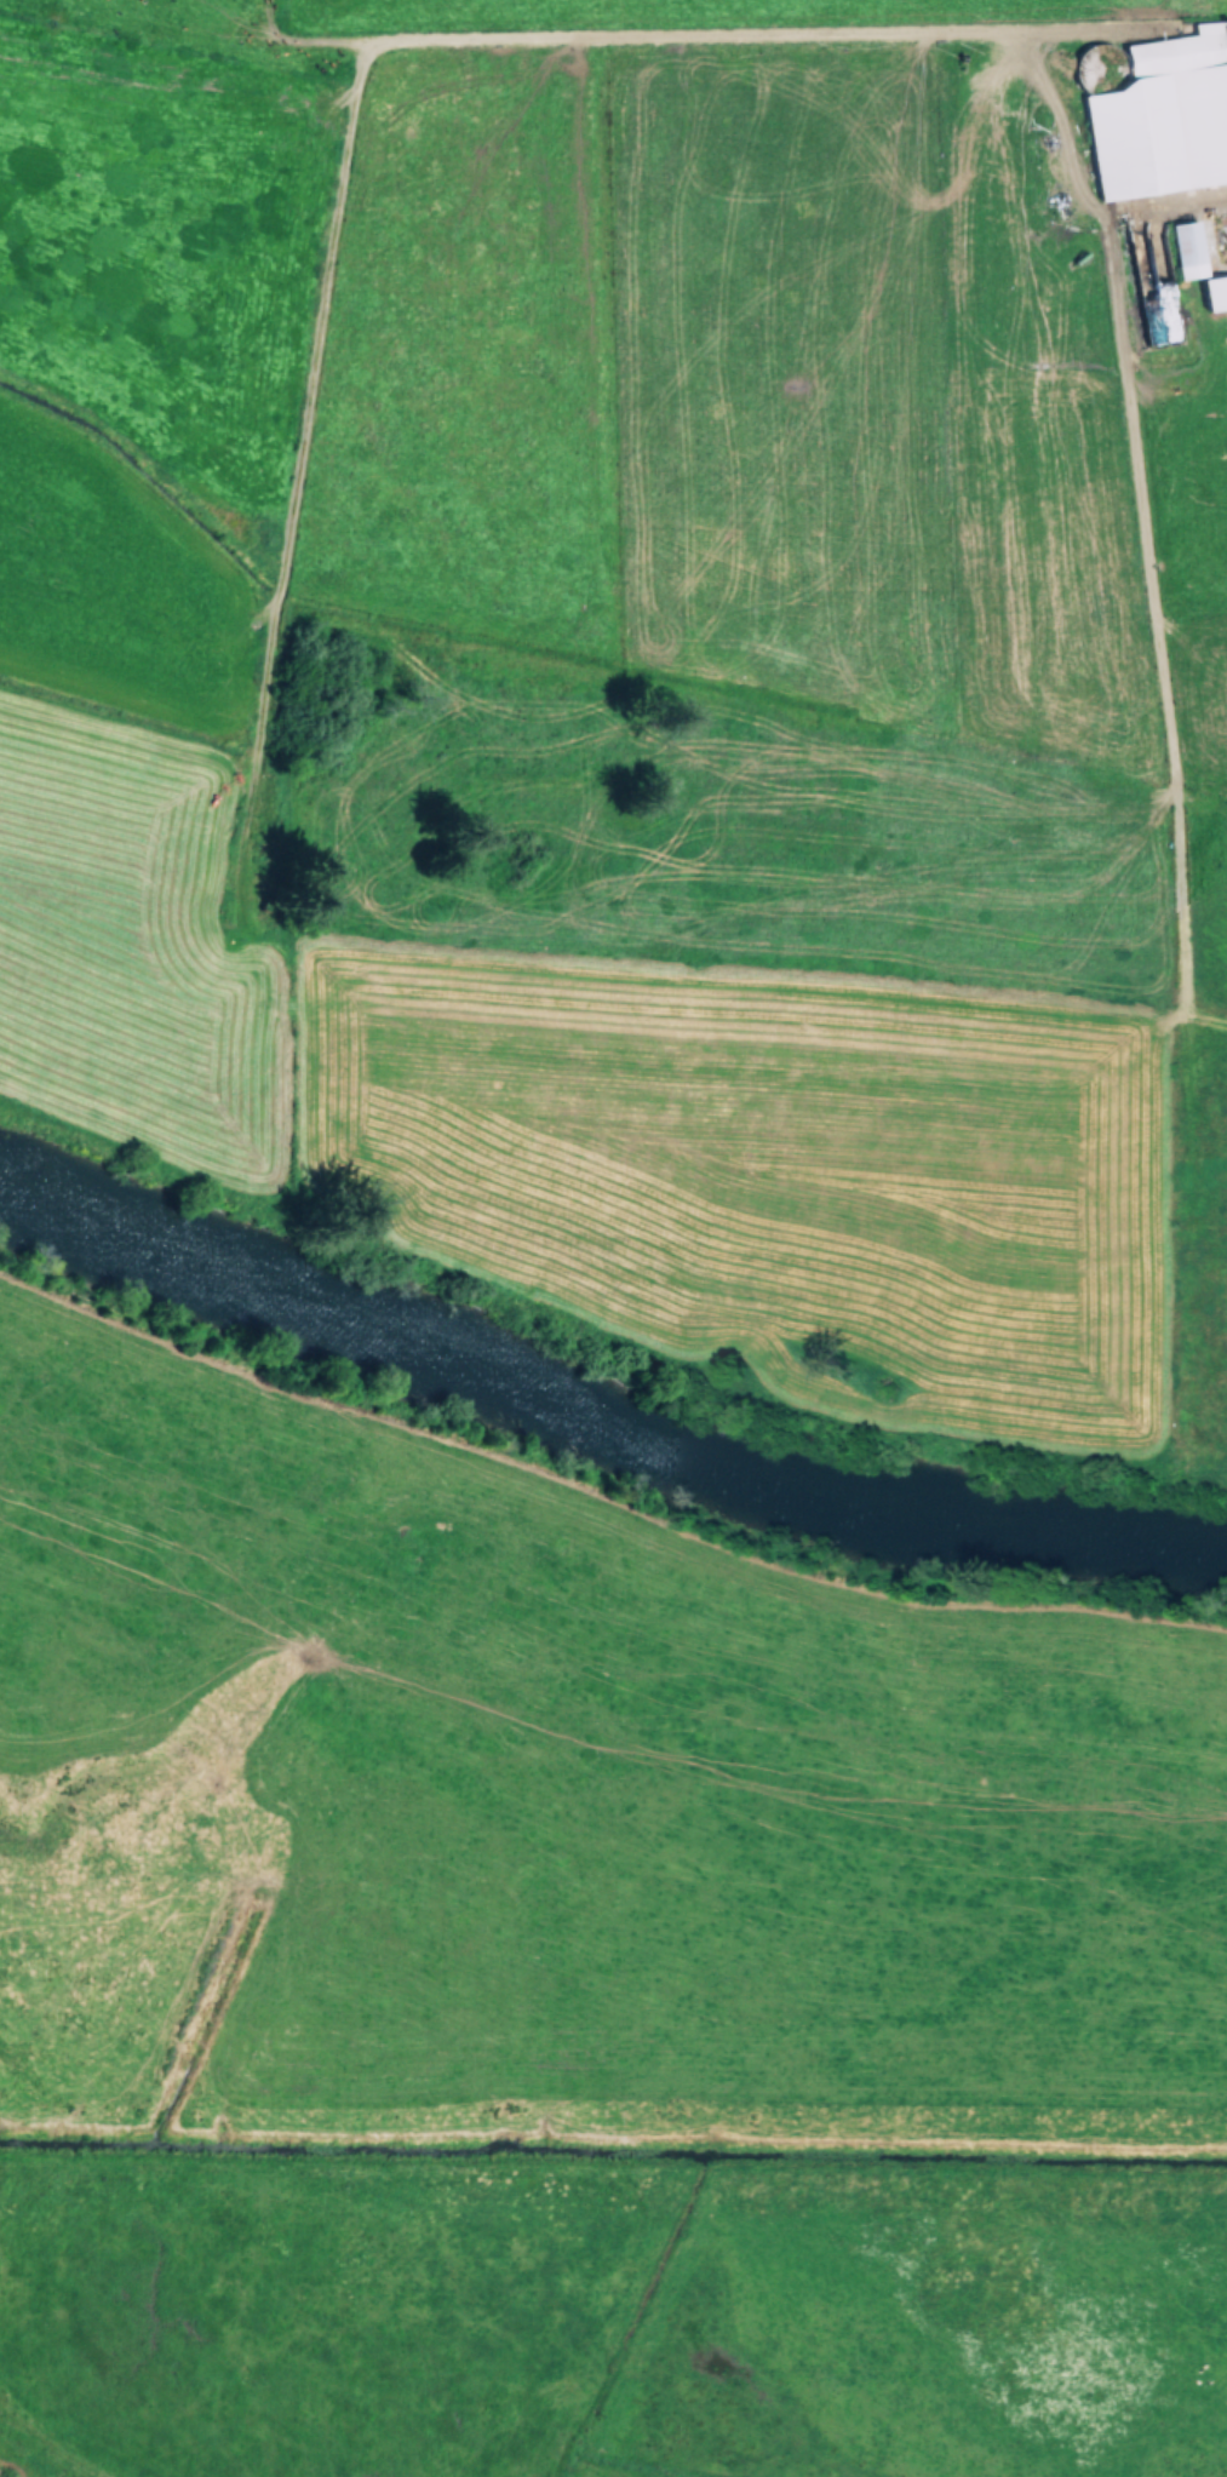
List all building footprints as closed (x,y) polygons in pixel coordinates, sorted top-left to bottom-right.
[(1206,275),(1197,220),(1171,224),(1179,279),(1206,275)] [(1202,278),(1206,311),(1226,308),(1226,274),(1202,278)]
